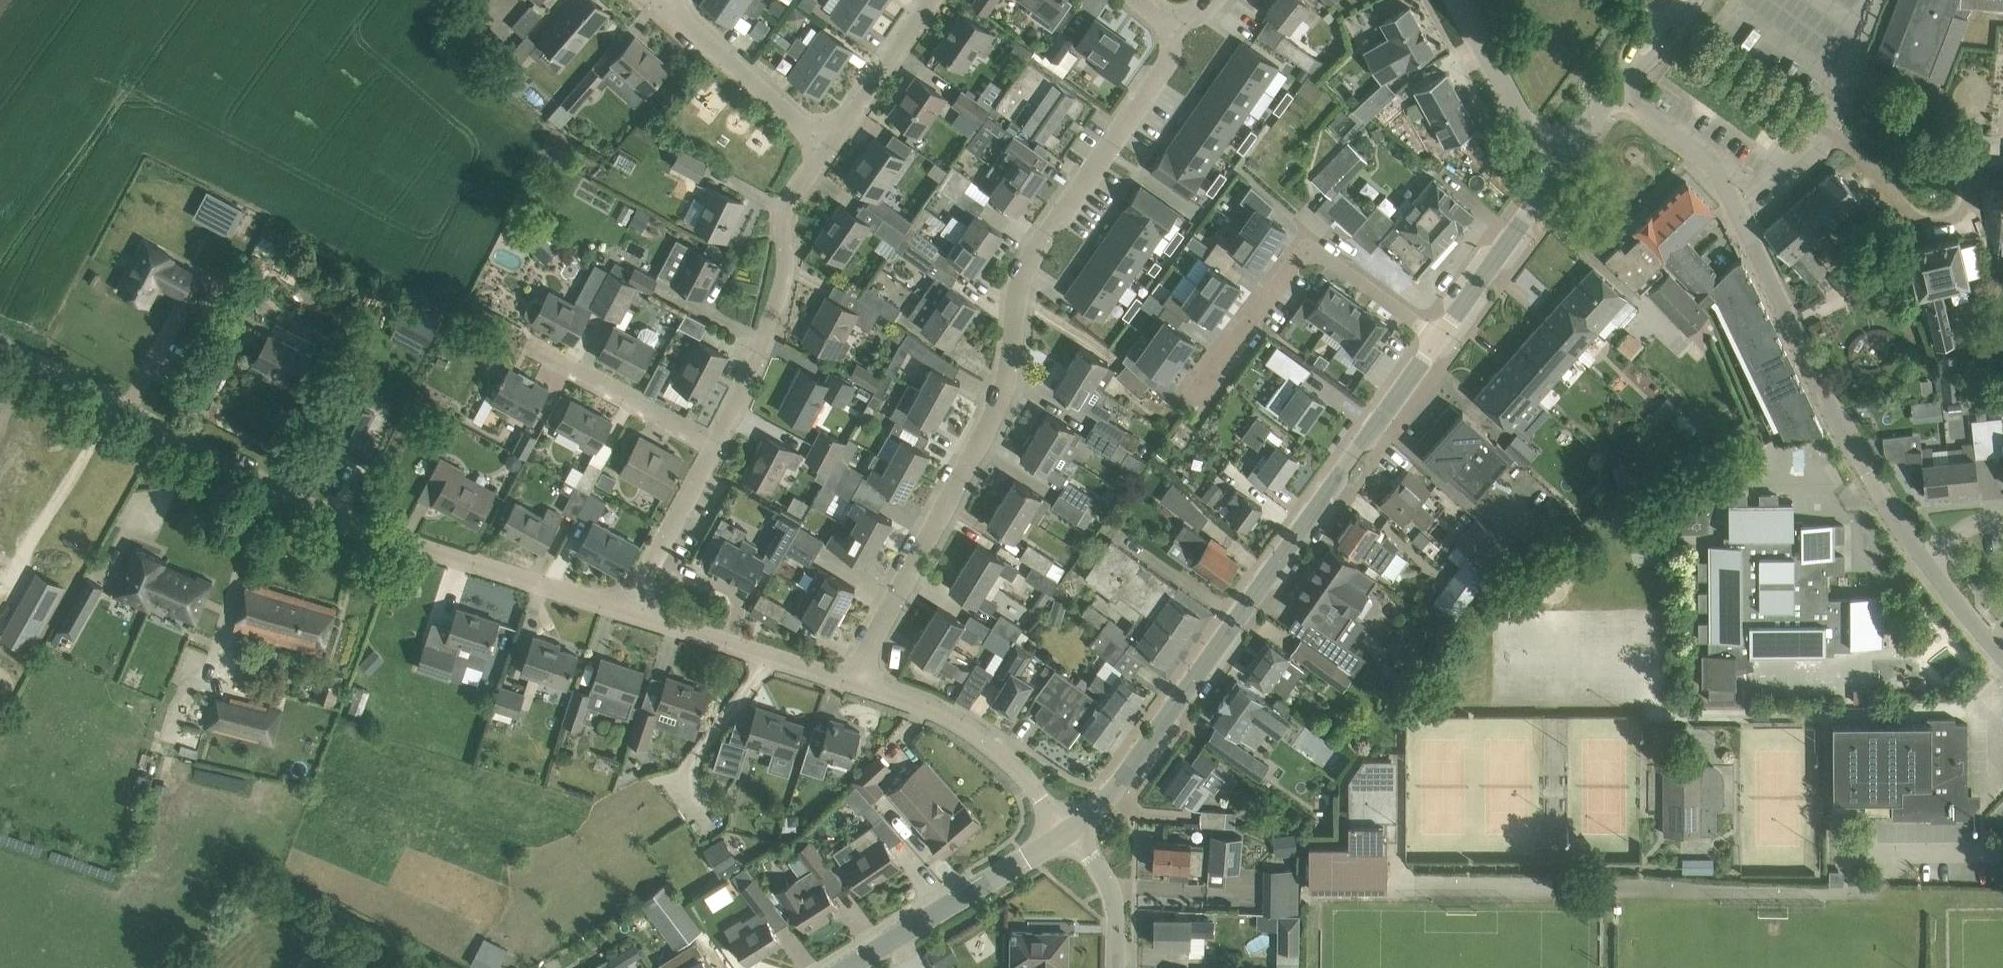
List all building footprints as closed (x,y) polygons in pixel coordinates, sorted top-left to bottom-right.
[(566,61),(608,13),(593,0),(575,0),(541,39),(566,61)] [(748,0),(705,0),(703,3),(733,24),(744,9),(757,17),(762,10),(748,0)] [(762,10),(767,2),(764,0),(748,0),(762,10)] [(786,5),(779,0),(774,0),(769,8),(779,14),(786,5)] [(798,3),(810,11),(818,0),(800,0),(798,3)] [(831,13),(862,34),(870,23),(869,22),(877,10),(863,0),(841,0),(831,13)] [(877,10),(884,0),(863,0),(877,10)] [(986,14),(996,0),(975,0),(972,5),(986,14)] [(1047,14),(1041,21),(1053,29),(1073,1),(1071,0),(1027,0),(1047,14)] [(1267,11),(1290,29),(1301,15),(1312,24),(1321,13),(1305,0),(1276,0),(1267,11)] [(1879,55),(1893,61),(1895,58),(1929,71),(1928,75),(1944,81),(1969,17),(1967,16),(1971,5),(2002,7),(2002,0),(1900,0),(1879,55)] [(511,25),(523,36),(542,15),(530,4),(511,25)] [(795,6),(786,18),(798,26),(807,14),(795,6)] [(1382,79),(1434,50),(1410,6),(1382,22),(1390,35),(1365,48),(1382,79)] [(935,50),(963,70),(978,49),(981,52),(994,34),(962,12),(952,26),(953,26),(948,33),(947,33),(935,50)] [(759,18),(749,32),(760,40),(770,26),(759,18)] [(1098,66),(1117,80),(1129,64),(1124,61),(1134,46),(1133,45),(1132,47),(1112,33),(1113,31),(1096,19),(1077,45),(1101,62),(1098,66)] [(797,35),(792,42),(836,72),(837,71),(836,70),(843,59),(844,60),(852,49),(822,29),(811,45),(797,35)] [(777,39),(781,34),(775,30),(772,35),(777,39)] [(1046,51),(1059,61),(1073,42),(1060,31),(1046,51)] [(511,53),(521,62),(538,42),(528,33),(511,53)] [(1286,35),(1277,46),(1309,69),(1317,57),(1286,35)] [(633,39),(612,62),(614,64),(632,80),(623,90),(623,94),(636,106),(670,67),(648,48),(646,51),(633,39)] [(1241,40),(1226,62),(1263,88),(1278,65),(1241,40)] [(792,42),(787,49),(787,50),(799,58),(788,74),(819,96),(827,85),(826,84),(833,74),(834,74),(836,72),(792,42)] [(994,105),(1054,147),(1087,101),(1027,59),(994,105)] [(1226,62),(1211,83),(1248,109),(1263,88),(1226,62)] [(593,67),(562,102),(573,113),(598,84),(604,77),(603,76),(593,67)] [(510,83),(521,92),(531,82),(520,72),(510,83)] [(1447,72),(1415,90),(1446,145),(1478,128),(1447,72)] [(891,113),(920,133),(945,97),(916,77),(891,113)] [(1005,88),(991,78),(977,98),(991,108),(1005,88)] [(1385,79),(1354,109),(1366,120),(1396,92),(1385,79)] [(1211,83),(1196,105),(1233,131),(1248,109),(1211,83)] [(963,89),(953,104),(979,123),(989,108),(963,89)] [(1288,90),(1280,99),(1287,104),(1294,94),(1288,90)] [(1280,99),(1273,109),(1280,114),(1287,104),(1280,99)] [(1196,105),(1181,126),(1218,152),(1233,131),(1196,105)] [(994,106),(989,113),(995,117),(1000,111),(994,106)] [(989,118),(979,132),(989,139),(999,125),(989,118)] [(1009,123),(1007,127),(1015,133),(1018,129),(1009,123)] [(1181,126),(1166,148),(1204,174),(1218,152),(1181,126)] [(1381,126),(1371,129),(1375,139),(1384,135),(1381,126)] [(1252,128),(1245,138),(1251,143),(1258,133),(1252,128)] [(993,164),(1032,192),(1046,172),(1041,169),(1048,158),(1043,154),(1038,151),(1034,147),(1014,134),(993,164)] [(864,203),(888,220),(905,232),(913,221),(879,197),(906,159),(875,137),(863,154),(865,155),(859,163),(857,162),(847,176),(871,193),(864,203)] [(1245,138),(1237,148),(1244,153),(1251,143),(1245,138)] [(1369,213),(1341,188),(1369,158),(1349,140),(1315,177),(1332,193),(1317,210),(1332,224),(1338,218),(1353,232),(1351,233),(1371,251),(1380,241),(1418,274),(1473,211),(1434,177),(1396,220),(1377,204),(1369,213)] [(1038,141),(1034,147),(1038,151),(1043,154),(1048,148),(1038,141)] [(707,161),(683,148),(674,165),(698,178),(707,161)] [(1166,148),(1151,170),(1188,196),(1204,174),(1166,148)] [(991,193),(1018,211),(1032,192),(993,164),(987,173),(999,181),(991,193)] [(953,165),(948,171),(945,176),(964,190),(972,178),(953,165)] [(1764,231),(1790,260),(1792,258),(1813,282),(1826,271),(1805,247),(1861,198),(1836,169),(1764,231)] [(1221,171),(1214,180),(1220,185),(1227,175),(1221,171)] [(945,176),(941,181),(937,187),(957,201),(964,190),(945,176)] [(1214,180),(1207,190),(1213,195),(1220,185),(1214,180)] [(1687,180),(1634,231),(1639,236),(1664,259),(1699,295),(1710,285),(1721,274),(1708,261),(1701,254),(1685,238),(1713,211),(1715,209),(1687,180)] [(1125,206),(1162,232),(1178,210),(1141,184),(1125,206)] [(1251,184),(1240,200),(1253,209),(1242,224),(1271,245),(1285,226),(1268,213),(1274,205),(1251,184)] [(709,201),(697,224),(727,239),(735,223),(733,222),(735,218),(737,218),(744,203),(708,185),(702,197),(709,201)] [(816,243),(844,262),(870,224),(842,205),(816,243)] [(219,206),(212,219),(249,237),(255,224),(219,206)] [(924,206),(913,221),(905,232),(903,236),(938,261),(946,250),(920,231),(927,221),(933,212),(924,206)] [(1125,207),(1111,228),(1148,254),(1163,233),(1125,206),(1125,207)] [(631,222),(645,229),(651,216),(636,209),(631,222)] [(953,214),(947,222),(989,252),(1003,232),(977,213),(969,225),(953,214)] [(875,230),(883,236),(896,245),(903,236),(905,232),(884,217),(875,230)] [(503,234),(522,243),(529,228),(511,219),(503,234)] [(958,240),(949,253),(975,272),(989,252),(946,222),(942,229),(958,240)] [(1223,233),(1212,248),(1233,263),(1241,253),(1256,265),(1271,245),(1242,224),(1230,239),(1223,233)] [(1111,228),(1096,250),(1133,276),(1148,254),(1111,228)] [(1178,229),(1171,238),(1178,243),(1185,233),(1178,229)] [(1193,233),(1187,242),(1197,249),(1203,241),(1193,233)] [(532,249),(546,263),(559,250),(545,236),(532,249)] [(936,277),(923,296),(963,324),(977,304),(950,286),(958,275),(938,261),(903,236),(896,245),(895,248),(901,252),(936,277)] [(1620,244),(1606,258),(1621,273),(1641,293),(1664,271),(1657,264),(1664,259),(1639,236),(1625,249),(1620,244)] [(1955,341),(1942,287),(1969,281),(1963,256),(1959,236),(1908,248),(1913,268),(1918,293),(1923,292),(1937,345),(1955,341)] [(1171,238),(1164,248),(1171,253),(1178,243),(1171,238)] [(146,241),(120,289),(148,304),(160,283),(195,302),(207,278),(172,260),(174,256),(146,241)] [(714,274),(712,272),(717,263),(719,264),(721,262),(693,247),(674,282),(702,297),(714,274)] [(895,248),(888,256),(898,257),(901,252),(895,248)] [(1212,263),(1198,282),(1227,304),(1241,285),(1225,273),(1233,263),(1212,248),(1204,258),(1212,263)] [(1096,250),(1081,271),(1118,297),(1133,276),(1096,250)] [(271,271),(284,274),(288,258),(275,255),(271,271)] [(1710,285),(1699,295),(1706,302),(1710,298),(1714,294),(1719,299),(1720,300),(1780,425),(1784,435),(1821,430),(1824,430),(1742,258),(1741,258),(1734,261),(1721,274),(1710,285)] [(1156,259),(1149,269),(1155,274),(1162,264),(1156,259)] [(637,267),(630,279),(630,280),(638,285),(638,286),(650,292),(658,278),(637,267)] [(1625,296),(1594,267),(1564,300),(1596,329),(1625,296)] [(593,299),(589,306),(592,307),(604,314),(623,278),(623,277),(609,269),(593,299)] [(1081,271),(1065,293),(1102,319),(1118,297),(1081,271)] [(1650,292),(1689,333),(1709,314),(1670,273),(1650,292)] [(1816,281),(1829,295),(1838,286),(1826,273),(1816,281)] [(623,277),(623,278),(604,314),(619,322),(638,286),(638,285),(630,280),(630,279),(624,276),(623,277)] [(1171,291),(1163,302),(1166,304),(1184,317),(1187,319),(1194,310),(1212,323),(1227,304),(1198,282),(1184,301),(1171,291)] [(1348,296),(1330,283),(1316,302),(1306,295),(1291,317),(1304,326),(1311,316),(1326,327),(1348,296)] [(868,286),(860,297),(880,311),(888,299),(868,286)] [(533,300),(528,310),(529,314),(536,318),(535,321),(573,341),(590,310),(576,302),(574,304),(550,291),(544,303),(537,299),(533,300)] [(1155,312),(1161,299),(1147,293),(1141,306),(1155,312)] [(1137,295),(1130,305),(1136,310),(1143,300),(1137,295)] [(923,296),(909,315),(949,344),(963,324),(923,296)] [(1366,309),(1348,296),(1326,327),(1344,340),(1366,309)] [(880,311),(860,297),(853,310),(827,297),(818,314),(820,315),(807,339),(805,338),(805,339),(835,355),(853,320),(870,329),(880,311)] [(343,298),(337,304),(341,312),(349,313),(354,307),(351,299),(343,298)] [(902,309),(888,299),(880,311),(894,321),(902,309)] [(1563,299),(1542,322),(1576,353),(1597,330),(1596,329),(1564,300),(1563,299)] [(1168,322),(1154,341),(1182,362),(1197,343),(1176,327),(1184,317),(1166,304),(1158,314),(1168,322)] [(1130,305),(1123,315),(1129,320),(1136,310),(1130,305)] [(1387,322),(1367,308),(1366,309),(1344,340),(1361,352),(1354,362),(1366,370),(1382,348),(1373,341),(1387,322)] [(404,310),(396,325),(427,342),(439,320),(426,312),(422,320),(404,310)] [(679,326),(701,337),(708,323),(686,312),(679,326)] [(1542,322),(1502,367),(1537,398),(1576,353),(1542,322)] [(615,325),(599,355),(638,376),(654,346),(659,336),(657,330),(648,325),(642,327),(637,337),(615,325)] [(909,331),(900,343),(909,349),(933,365),(940,353),(909,331)] [(1618,344),(1631,356),(1643,343),(1629,331),(1618,344)] [(297,381),(296,383),(297,383),(311,355),(270,334),(256,362),(274,372),(275,369),(297,381)] [(676,383),(669,396),(686,405),(692,403),(697,394),(704,398),(714,378),(713,377),(716,371),(718,372),(726,355),(698,340),(676,382),(676,383)] [(1133,344),(1123,358),(1128,363),(1141,375),(1148,366),(1168,382),(1182,362),(1154,341),(1145,352),(1133,344)] [(900,343),(895,353),(904,357),(909,349),(900,343)] [(1082,345),(1068,367),(1103,389),(1116,369),(1107,364),(1108,361),(1082,345)] [(1287,376),(1279,387),(1269,401),(1305,426),(1324,400),(1301,383),(1311,369),(1288,352),(1276,368),(1287,376)] [(1320,353),(1312,364),(1322,370),(1329,359),(1320,353)] [(1941,355),(1945,397),(1961,396),(1957,354),(1941,355)] [(1117,375),(1139,395),(1150,383),(1128,363),(1117,375)] [(858,364),(851,377),(875,390),(882,377),(858,364)] [(933,365),(920,388),(948,403),(961,380),(933,365)] [(1103,389),(1068,367),(1054,390),(1078,405),(1080,403),(1100,414),(1106,418),(1111,409),(1100,402),(1107,391),(1103,389)] [(1537,398),(1502,367),(1477,395),(1512,426),(1537,398)] [(780,410),(809,425),(826,393),(844,403),(855,384),(831,371),(826,382),(802,369),(794,384),(796,385),(783,410),(781,409),(780,410)] [(886,369),(882,377),(875,390),(868,403),(876,407),(895,374),(886,369)] [(493,398),(491,402),(518,416),(521,411),(534,418),(543,402),(541,401),(549,387),(524,373),(521,378),(507,371),(504,377),(503,376),(497,386),(499,387),(493,398)] [(1622,374),(1612,385),(1632,405),(1642,393),(1622,374)] [(1351,376),(1346,384),(1352,388),(1357,380),(1351,376)] [(935,426),(948,403),(920,388),(910,383),(902,397),(905,399),(894,418),(897,419),(921,433),(927,422),(935,426)] [(1668,396),(1653,411),(1662,421),(1677,406),(1668,396)] [(341,413),(327,440),(341,448),(339,451),(348,456),(349,453),(361,459),(375,435),(365,429),(375,411),(352,398),(343,414),(341,413)] [(589,411),(590,409),(572,399),(555,431),(595,453),(612,421),(597,412),(596,414),(589,411)] [(1961,399),(1949,400),(1950,415),(1962,414),(1961,399)] [(868,403),(861,416),(868,420),(876,407),(868,403)] [(1435,420),(1436,428),(1422,443),(1428,449),(1424,454),(1475,500),(1514,457),(1497,442),(1496,443),(1484,433),(1486,431),(1479,425),(1463,410),(1462,412),(1451,403),(1435,420)] [(1082,432),(1049,412),(1035,434),(1061,451),(1069,439),(1075,443),(1082,432)] [(1100,414),(1093,426),(1118,442),(1131,450),(1134,452),(1142,439),(1126,430),(1126,429),(1106,418),(1100,414)] [(1987,418),(1987,423),(1989,436),(2002,435),(2002,425),(2002,418),(2002,416),(1987,418)] [(1256,417),(1242,436),(1264,452),(1269,455),(1258,470),(1271,479),(1278,484),(1298,456),(1279,442),(1278,442),(1276,445),(1264,437),(1270,429),(1271,428),(1256,417)] [(1977,419),(1972,420),(1974,438),(1989,436),(1987,423),(1987,418),(1986,418),(1977,419)] [(929,437),(921,433),(897,419),(889,434),(901,440),(890,460),(918,475),(930,452),(923,448),(929,437)] [(1118,442),(1093,426),(1085,439),(1123,463),(1131,450),(1118,442)] [(513,450),(521,454),(526,457),(538,436),(524,429),(513,450)] [(821,429),(813,443),(838,457),(846,442),(821,429)] [(1627,432),(1617,442),(1628,453),(1638,443),(1627,432)] [(1518,433),(1505,447),(1524,464),(1537,450),(1518,433)] [(1035,434),(1021,456),(1066,484),(1068,480),(1069,481),(1080,462),(1061,451),(1035,434)] [(654,449),(657,445),(641,436),(622,470),(638,479),(639,475),(665,489),(676,472),(678,473),(680,469),(678,468),(679,463),(654,449)] [(748,475),(746,474),(745,475),(772,489),(786,462),(795,467),(802,455),(766,436),(757,453),(759,454),(748,475)] [(813,443),(805,459),(821,467),(830,472),(830,471),(837,458),(838,457),(813,443)] [(1964,458),(1949,460),(1952,492),(1979,489),(1976,458),(1974,443),(1963,444),(1963,446),(1964,458)] [(1922,449),(1906,450),(1907,458),(1908,465),(1922,463),(1925,495),(1952,492),(1949,460),(1934,462),(1932,450),(1932,448),(1922,449)] [(868,477),(905,498),(918,475),(890,460),(875,451),(869,463),(874,466),(868,477)] [(436,500),(477,522),(474,528),(475,528),(494,493),(462,475),(465,470),(441,457),(430,478),(444,485),(436,500)] [(837,458),(830,471),(857,486),(865,473),(837,458)] [(590,459),(576,484),(590,492),(603,466),(590,459)] [(821,467),(815,477),(824,482),(830,472),(821,467)] [(603,471),(597,482),(606,487),(612,476),(603,471)] [(824,482),(823,484),(836,491),(850,499),(857,486),(830,471),(830,472),(824,482)] [(1430,492),(1408,471),(1381,501),(1403,521),(1410,513),(1425,527),(1435,515),(1421,502),(1430,492)] [(1016,478),(1002,500),(1028,517),(1037,523),(1051,500),(1042,495),(1016,478)] [(1603,479),(1591,491),(1599,498),(1610,485),(1603,479)] [(1068,480),(1066,484),(1061,493),(1086,509),(1094,496),(1069,481),(1068,480)] [(1173,480),(1163,493),(1183,509),(1190,498),(1173,480)] [(1200,496),(1210,504),(1222,488),(1212,480),(1200,496)] [(577,516),(578,513),(590,492),(576,484),(563,509),(577,516)] [(1229,515),(1247,528),(1262,506),(1245,493),(1244,494),(1236,488),(1228,499),(1236,505),(1229,515)] [(590,492),(578,513),(594,522),(606,501),(590,492)] [(1086,509),(1061,493),(1052,508),(1079,523),(1086,509)] [(1852,649),(1852,644),(1884,643),(1884,596),(1851,597),(1851,598),(1823,598),(1823,589),(1828,589),(1828,571),(1844,571),(1844,555),(1834,555),(1834,540),(1845,540),(1844,524),(1802,524),(1802,526),(1793,526),(1793,500),(1792,500),(1792,504),(1777,504),(1777,493),(1761,494),(1761,504),(1746,504),(1746,494),(1730,494),(1730,536),(1732,536),(1732,544),(1705,545),(1705,546),(1709,546),(1709,560),(1699,560),(1699,577),(1710,577),(1710,591),(1699,591),(1699,608),(1710,608),(1710,622),(1699,622),(1700,638),(1708,638),(1708,653),(1702,653),(1702,654),(1703,654),(1703,684),(1702,684),(1702,685),(1709,685),(1709,697),(1708,697),(1708,698),(1737,698),(1737,697),(1736,697),(1736,685),(1737,685),(1737,684),(1736,684),(1736,670),(1752,666),(1752,656),(1824,655),(1824,659),(1825,659),(1825,645),(1834,645),(1834,649),(1852,649)] [(856,499),(843,522),(853,527),(880,542),(893,519),(856,499)] [(1028,517),(1002,500),(988,523),(1014,539),(1028,517)] [(529,540),(528,542),(543,550),(562,515),(549,508),(544,518),(516,502),(502,528),(522,538),(523,537),(529,540)] [(781,527),(767,551),(781,559),(802,521),(781,509),(773,523),(781,527)] [(1336,539),(1393,580),(1409,560),(1376,536),(1381,528),(1356,511),(1336,539)] [(721,545),(710,565),(728,574),(729,572),(736,575),(734,578),(751,587),(760,569),(766,558),(753,551),(756,544),(744,537),(748,530),(734,522),(723,516),(710,540),(721,545)] [(1478,519),(1467,531),(1485,547),(1495,535),(1478,519)] [(627,562),(637,544),(595,521),(579,551),(597,561),(599,556),(604,559),(604,560),(623,570),(626,566),(627,566),(629,563),(627,562)] [(1194,563),(1222,583),(1238,561),(1225,551),(1227,548),(1212,537),(1210,541),(1185,522),(1174,537),(1199,555),(1194,563)] [(800,525),(793,538),(817,551),(824,539),(800,525)] [(880,542),(853,527),(846,539),(833,532),(827,543),(867,565),(880,542)] [(1422,547),(1430,538),(1421,530),(1413,539),(1422,547)] [(793,538),(786,550),(810,564),(817,551),(793,538)] [(1095,623),(1102,628),(1123,644),(1166,676),(1212,610),(1110,538),(1083,575),(1109,595),(1106,600),(1133,619),(1126,629),(1088,601),(1080,612),(1095,623)] [(978,542),(964,565),(991,581),(998,570),(1013,579),(1019,569),(1004,560),(1005,559),(978,542)] [(1021,556),(1046,572),(1055,558),(1029,542),(1021,556)] [(1289,605),(1299,612),(1289,626),(1355,672),(1365,657),(1337,637),(1377,578),(1331,546),(1289,605)] [(167,561),(138,548),(129,567),(127,566),(115,592),(150,608),(156,594),(168,566),(165,564),(167,561)] [(1434,603),(1456,620),(1490,575),(1468,558),(1434,603)] [(1023,576),(1049,593),(1057,579),(1031,564),(1023,576)] [(991,581),(964,565),(950,587),(977,604),(977,603),(991,612),(998,602),(983,593),(991,581)] [(168,566),(156,594),(173,602),(170,609),(195,620),(212,581),(197,575),(196,577),(168,566)] [(806,589),(843,610),(855,587),(819,567),(806,589)] [(88,577),(73,604),(88,612),(103,586),(88,577)] [(61,594),(35,579),(12,620),(37,635),(61,594)] [(234,628),(292,645),(292,647),(322,656),(336,608),(248,582),(234,628)] [(761,591),(754,605),(779,618),(786,607),(787,606),(761,591)] [(803,617),(830,633),(843,610),(815,595),(803,617)] [(1048,623),(1061,627),(1069,604),(1056,600),(1048,623)] [(754,605),(750,611),(775,625),(779,618),(754,605)] [(939,606),(925,628),(951,645),(959,633),(973,642),(979,632),(965,623),(965,622),(939,606)] [(451,628),(448,639),(460,643),(489,652),(489,653),(500,621),(458,607),(451,628)] [(1001,613),(993,626),(1015,640),(1023,627),(1001,613)] [(1015,640),(993,626),(983,642),(1005,656),(1015,640)] [(951,645),(925,628),(910,651),(937,667),(938,667),(952,676),(958,666),(944,657),(951,645)] [(1127,647),(1101,628),(1089,644),(1115,664),(1127,647)] [(522,673),(567,688),(578,655),(559,648),(560,644),(534,636),(522,673)] [(1280,670),(1290,656),(1284,651),(1267,639),(1245,670),(1268,687),(1271,683),(1286,694),(1295,681),(1280,670)] [(1303,639),(1292,655),(1341,687),(1350,673),(1303,639)] [(1022,673),(1034,653),(1016,641),(1001,663),(1012,670),(994,698),(993,698),(992,699),(997,702),(997,706),(999,710),(1002,712),(1006,712),(1010,710),(1014,713),(1015,712),(1014,711),(1034,680),(1022,673)] [(426,643),(418,666),(449,676),(449,674),(456,653),(426,643)] [(367,656),(360,663),(370,673),(377,666),(367,656)] [(603,658),(593,688),(607,692),(602,706),(604,710),(629,718),(630,714),(633,706),(644,672),(603,658)] [(978,661),(965,682),(967,683),(979,691),(994,672),(978,661)] [(1046,663),(1040,672),(1047,677),(1054,669),(1046,663)] [(1056,668),(1035,696),(1036,696),(1039,693),(1053,703),(1056,698),(1060,701),(1043,725),(1069,744),(1082,727),(1107,745),(1126,720),(1098,699),(1056,668)] [(315,698),(334,704),(343,676),(328,671),(325,681),(321,679),(315,698)] [(1090,681),(1088,685),(1102,694),(1098,699),(1126,720),(1146,692),(1120,672),(1112,683),(1097,672),(1093,677),(1090,681)] [(679,731),(695,736),(709,693),(681,683),(681,680),(668,676),(658,706),(684,715),(679,731)] [(1238,680),(1211,716),(1239,736),(1254,716),(1277,733),(1294,710),(1279,699),(1273,707),(1265,701),(1266,700),(1238,680)] [(493,708),(518,716),(525,697),(500,688),(493,708)] [(575,688),(563,722),(580,728),(583,720),(592,694),(591,694),(575,688)] [(210,703),(204,725),(272,744),(282,710),(231,696),(230,700),(217,696),(214,705),(210,703)] [(629,740),(645,746),(657,712),(640,706),(629,740)] [(774,711),(758,706),(748,741),(793,755),(803,723),(773,714),(774,711)] [(1834,718),(1834,799),(1892,798),(1892,817),(1967,817),(1977,807),(1968,798),(1968,722),(1956,723),(1956,717),(1834,718)] [(801,769),(824,776),(830,756),(851,763),(861,731),(830,721),(823,744),(810,740),(801,769)] [(1218,728),(1206,744),(1258,780),(1270,764),(1218,728)] [(722,737),(714,767),(739,774),(748,745),(722,737)] [(1183,756),(1162,785),(1195,809),(1212,787),(1216,790),(1226,778),(1211,767),(1217,759),(1202,748),(1192,763),(1183,756)] [(872,802),(873,803),(886,791),(878,782),(892,770),(879,755),(852,779),(872,802)] [(1310,863),(1310,877),(1333,877),(1333,887),(1388,887),(1388,877),(1388,838),(1397,838),(1397,759),(1363,759),(1349,780),(1349,845),(1310,845),(1310,863)] [(931,839),(944,854),(981,821),(965,803),(964,803),(926,760),(911,773),(890,791),(929,834),(927,835),(931,839)] [(1665,771),(1665,833),(1717,833),(1716,771),(1665,771)] [(884,815),(873,803),(872,802),(864,809),(875,823),(884,815)] [(1890,802),(1866,802),(1865,812),(1890,812),(1890,802)] [(1202,824),(1226,826),(1236,827),(1238,811),(1203,808),(1202,824)] [(852,841),(835,853),(842,863),(861,891),(901,864),(882,837),(879,839),(872,828),(852,841)] [(739,854),(724,832),(704,845),(718,868),(739,854)] [(1279,835),(1282,855),(1298,853),(1295,833),(1279,835)] [(1208,885),(1226,886),(1228,869),(1240,870),(1243,836),(1213,834),(1208,885)] [(1154,868),(1170,869),(1170,877),(1188,878),(1189,871),(1202,872),(1204,848),(1191,847),(1191,842),(1156,839),(1154,868)] [(796,851),(810,868),(817,877),(831,866),(810,840),(796,851)] [(1686,873),(1704,873),(1704,859),(1686,859),(1686,873)] [(743,863),(730,873),(758,909),(761,913),(764,911),(774,903),(756,879),(747,867),(743,863)] [(810,868),(777,889),(786,904),(789,902),(805,927),(806,926),(809,930),(820,923),(818,919),(838,906),(824,883),(822,885),(817,877),(810,868)] [(724,881),(703,894),(713,909),(734,895),(724,881)] [(641,902),(677,949),(703,929),(668,882),(641,902)] [(1298,949),(1297,914),(1277,914),(1277,950),(1298,949)] [(741,917),(726,927),(734,940),(733,940),(748,963),(782,941),(767,919),(749,930),(741,917)] [(1156,918),(1156,944),(1190,945),(1190,955),(1204,955),(1205,934),(1214,934),(1215,920),(1190,920),(1190,919),(1156,918)] [(1062,965),(1067,965),(1067,931),(1043,931),(1043,933),(1033,933),(1033,931),(1012,931),(1012,960),(1031,960),(1031,967),(1062,967),(1062,965)] [(660,963),(663,967),(709,967),(708,966),(703,958),(706,956),(696,940),(660,963)] [(471,963),(480,967),(498,967),(499,967),(487,961),(494,947),(482,941),(480,944),(476,953),(471,963)] [(937,967),(939,967),(958,959),(947,941),(927,952),(937,967)]
